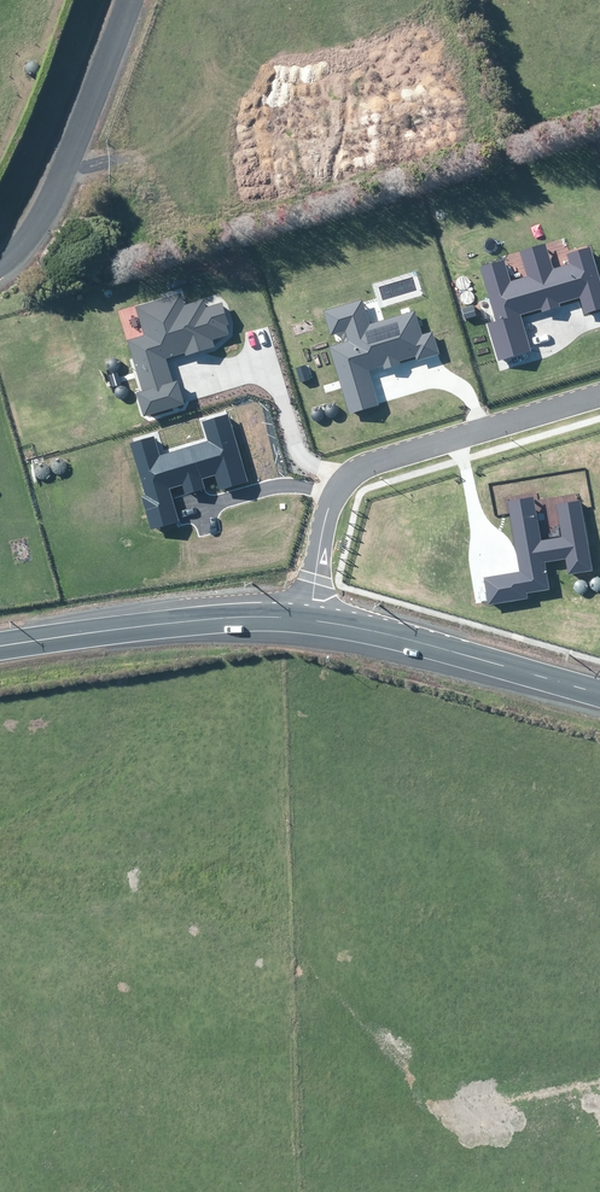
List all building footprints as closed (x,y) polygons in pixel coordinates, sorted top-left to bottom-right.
[(502,360),(533,351),(521,313),(540,307),(542,314),(565,308),(563,301),(579,296),(585,317),(599,312),(599,272),(592,247),(570,253),(572,261),(559,265),(552,239),(518,249),(526,275),(517,277),(512,258),(481,267),(497,320),(491,322),(502,360)] [(335,346),(354,411),(380,404),(370,370),(418,356),(419,362),(444,355),(437,330),(427,333),(421,310),(375,323),(367,298),(327,310),(334,336),(350,331),(353,341),(335,346)] [(140,393),(148,416),(188,404),(181,384),(174,386),(165,356),(187,350),(185,345),(196,341),(199,352),(216,346),(214,339),(232,333),(225,309),(206,314),(202,303),(185,308),(186,313),(171,318),(165,301),(144,307),(153,338),(135,343),(149,390),(140,393)] [(136,442),(152,495),(147,496),(157,528),(184,520),(174,487),(187,483),(191,496),(212,490),(209,479),(218,476),(223,493),(255,483),(233,410),(204,419),(211,441),(165,454),(159,435),(136,442)]
